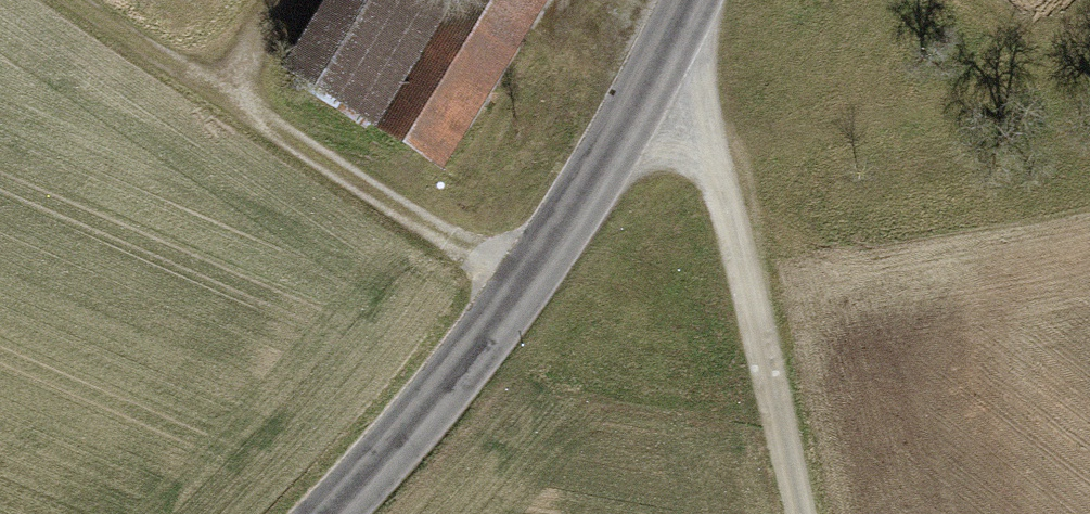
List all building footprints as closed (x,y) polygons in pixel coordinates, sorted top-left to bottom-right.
[(429,0),(340,0),(296,70),(434,157),(533,0),(457,0),(449,13),(429,0)]
